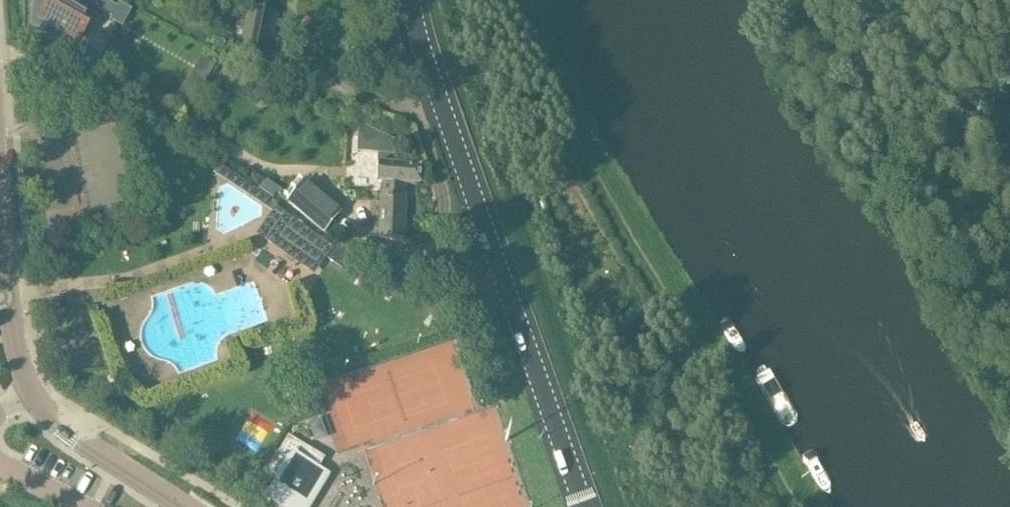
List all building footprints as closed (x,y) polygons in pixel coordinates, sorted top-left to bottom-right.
[(96,9),(111,17),(117,7),(105,0),(83,0),(83,1),(80,0),(49,0),(38,18),(78,41),(96,9)] [(118,7),(113,16),(123,21),(128,12),(118,7)] [(270,61),(279,13),(247,8),(238,56),(270,61)] [(191,104),(216,63),(202,54),(177,96),(191,104)] [(265,86),(259,96),(269,102),(275,92),(265,86)] [(362,121),(360,147),(380,148),(380,163),(377,163),(376,181),(380,182),(377,238),(403,240),(406,183),(419,184),(419,183),(420,165),(410,164),(394,164),(395,141),(362,121)] [(283,190),(265,178),(258,187),(273,198),(277,192),(280,195),(283,190)] [(305,179),(286,201),(323,233),(342,211),(305,179)] [(313,269),(329,246),(277,208),(266,223),(286,238),(289,233),(299,240),(290,252),(313,269)] [(327,258),(341,269),(351,254),(336,244),(327,258)] [(69,287),(70,296),(85,295),(84,285),(69,287)] [(50,299),(51,311),(67,309),(66,297),(50,299)] [(326,413),(309,419),(320,450),(337,444),(326,413)] [(324,457),(288,435),(265,473),(277,481),(267,497),(284,506),(308,506),(327,475),(317,469),(324,457)]
